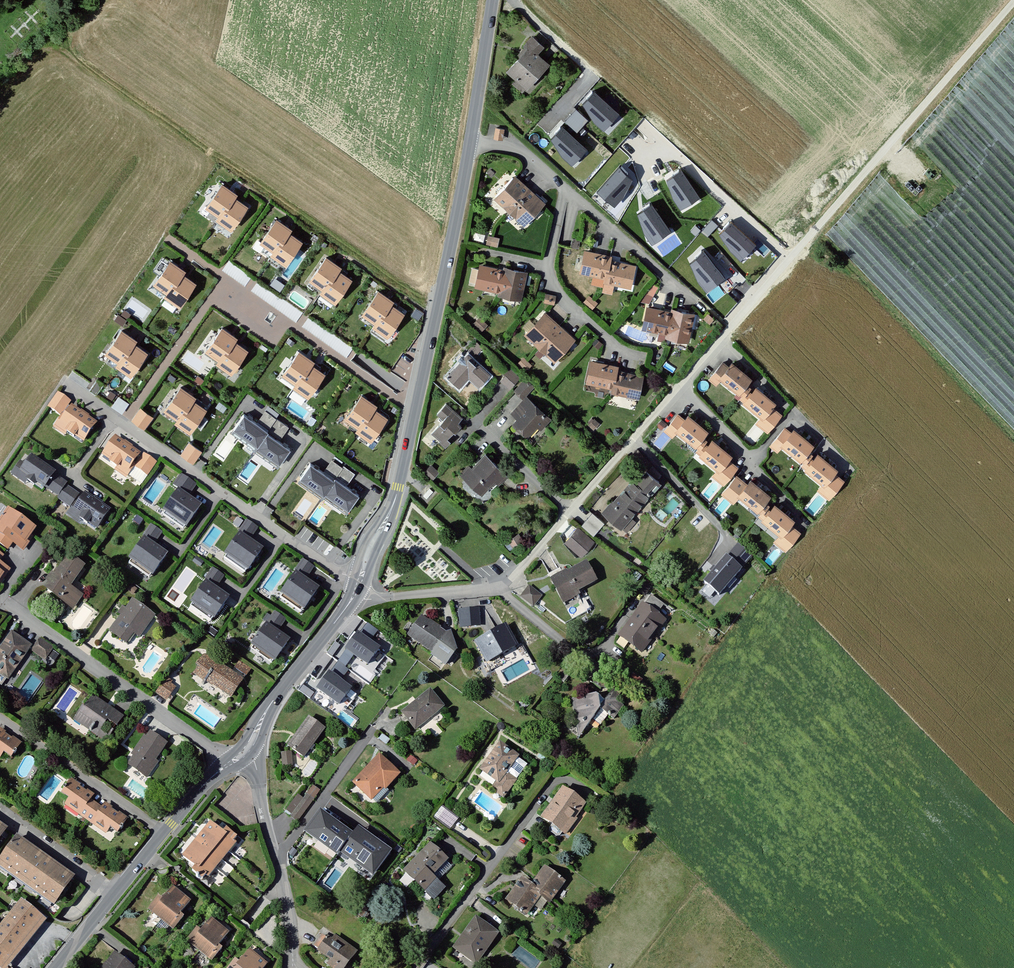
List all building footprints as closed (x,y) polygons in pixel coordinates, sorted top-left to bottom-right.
[(546,45),(535,35),(528,43),(532,46),(511,69),(529,86),(550,62),(540,52),(546,45)] [(621,110),(594,86),(583,99),(595,119),(605,128),(621,110)] [(577,106),(567,119),(579,129),(589,116),(577,106)] [(589,146),(563,122),(551,135),(563,155),(573,164),(589,146)] [(505,128),(497,126),(496,137),(504,138),(505,128)] [(633,173),(620,162),(596,189),(614,205),(623,195),(633,173)] [(701,193),(681,163),(667,173),(673,195),(681,206),(701,193)] [(545,201),(517,177),(499,197),(527,222),(545,201)] [(237,195),(222,184),(206,207),(219,215),(216,219),(231,229),(247,207),(235,198),(237,195)] [(672,227),(652,197),(638,207),(644,229),(652,241),(672,227)] [(758,238),(731,214),(719,227),(731,247),(742,256),(758,238)] [(292,230),(276,220),(261,242),(273,251),(271,254),(286,265),(301,242),(289,234),(292,230)] [(500,238),(489,236),(488,243),(498,245),(500,238)] [(581,239),(573,237),(572,245),(579,247),(581,239)] [(726,273),(704,245),(690,255),(698,277),(706,288),(726,273)] [(611,269),(613,260),(613,256),(586,250),(582,271),(607,277),(609,269),(611,269)] [(340,267),(324,256),(309,279),(321,287),(319,291),(334,301),(349,279),(337,270),(340,267)] [(632,286),(636,265),(613,260),(611,269),(609,269),(607,277),(605,290),(613,292),(615,282),(632,286)] [(185,271),(169,261),(154,284),(166,292),(164,296),(179,306),(194,283),(182,275),(185,271)] [(506,270),(481,266),(478,285),(502,289),(501,292),(522,296),(527,272),(507,268),(506,270)] [(660,286),(654,282),(640,300),(651,301),(660,286)] [(393,301),(378,290),(362,313),(375,321),(372,325),(387,335),(403,313),(390,304),(393,301)] [(556,295),(547,294),(546,301),(554,303),(556,295)] [(600,302),(591,295),(585,301),(595,309),(600,302)] [(690,339),(695,312),(674,309),(674,311),(648,306),(644,325),(672,331),(671,336),(690,339)] [(131,314),(125,310),(120,317),(118,315),(114,321),(123,327),(131,314)] [(574,338),(546,313),(528,333),(556,358),(574,338)] [(715,319),(710,313),(706,317),(711,323),(715,319)] [(488,326),(480,318),(474,324),(482,332),(488,326)] [(237,337),(221,327),(206,349),(218,358),(216,361),(231,372),(246,349),(234,341),(237,337)] [(137,342),(122,331),(106,354),(119,362),(116,366),(131,376),(146,354),(134,346),(137,342)] [(483,345),(477,341),(470,349),(475,353),(483,345)] [(314,362),(299,351),(283,374),(296,382),(293,386),(308,396),(324,374),(312,365),(314,362)] [(482,383),(491,374),(469,353),(450,374),(462,384),(472,373),(482,383)] [(534,363),(524,355),(519,362),(528,369),(534,363)] [(619,366),(593,361),(589,380),(615,385),(618,371),(619,366)] [(754,377),(735,361),(726,372),(723,375),(746,393),(743,397),(748,400),(754,392),(750,389),(753,386),(749,383),(754,377)] [(509,374),(503,380),(510,387),(520,376),(510,367),(506,372),(509,374)] [(723,375),(726,372),(720,367),(711,377),(717,382),(723,375)] [(618,371),(615,385),(614,390),(639,395),(643,376),(618,371)] [(534,386),(526,378),(516,390),(524,397),(534,386)] [(103,385),(97,381),(90,391),(96,395),(103,385)] [(195,397),(179,386),(164,409),(176,417),(174,421),(189,431),(204,409),(192,400),(195,397)] [(765,414),(766,415),(773,406),(777,400),(759,386),(754,392),(748,400),(765,414)] [(70,403),(57,393),(47,408),(59,417),(70,403)] [(377,406),(361,395),(346,418),(358,426),(356,430),(371,440),(386,418),(374,409),(377,406)] [(551,418),(527,397),(515,410),(522,416),(516,423),(529,434),(538,423),(543,427),(551,418)] [(129,404),(119,398),(112,408),(122,415),(129,404)] [(462,417),(448,404),(440,413),(447,419),(435,432),(444,440),(442,442),(447,446),(451,441),(448,438),(461,424),(459,421),(462,417)] [(766,415),(765,414),(759,421),(770,430),(783,414),(773,406),(766,415)] [(96,423),(73,407),(64,422),(61,420),(57,426),(65,431),(67,428),(85,440),(96,423)] [(154,418),(141,409),(133,421),(145,430),(154,418)] [(267,429),(243,412),(233,427),(257,444),(267,431),(267,429)] [(710,429),(692,414),(685,422),(681,428),(703,446),(700,449),(704,452),(712,442),(705,436),(710,429)] [(681,428),(685,422),(678,416),(667,429),(674,435),(681,428)] [(601,421),(596,417),(591,424),(596,428),(601,421)] [(669,422),(663,418),(659,424),(664,428),(669,422)] [(786,442),(793,433),(787,428),(773,445),(779,450),(786,442)] [(805,457),(816,443),(797,428),(793,433),(786,442),(805,457)] [(696,449),(698,445),(680,430),(677,434),(696,449)] [(291,448),(267,431),(257,444),(256,445),(280,462),(291,448)] [(141,454),(116,437),(104,454),(120,465),(118,468),(127,475),(141,454)] [(715,438),(712,442),(704,452),(721,467),(723,468),(730,459),(734,454),(715,438)] [(203,451),(190,442),(182,454),(194,463),(203,451)] [(698,449),(695,453),(703,461),(707,457),(698,449)] [(827,481),(828,482),(836,472),(839,468),(821,453),(809,467),(827,481)] [(502,479),(507,474),(486,454),(473,468),(470,465),(463,473),(483,493),(499,476),(502,479)] [(156,465),(143,456),(135,468),(148,477),(156,465)] [(55,473),(33,459),(32,461),(26,457),(15,474),(27,481),(29,478),(36,483),(38,480),(47,485),(54,475),(55,473)] [(709,458),(705,464),(714,471),(718,465),(709,458)] [(723,468),(721,467),(715,474),(725,483),(739,466),(730,459),(723,468)] [(334,478),(310,461),(300,476),(324,492),(325,491),(334,478)] [(440,472),(431,465),(425,473),(433,480),(440,472)] [(648,488),(657,479),(647,468),(637,478),(648,488)] [(828,482),(827,481),(821,488),(831,497),(845,479),(836,472),(828,482)] [(60,498),(74,507),(75,506),(78,508),(84,498),(65,485),(66,483),(54,475),(47,485),(62,495),(60,498)] [(195,485),(182,476),(176,485),(189,493),(195,485)] [(360,493),(336,476),(334,478),(325,491),(349,508),(359,494),(360,493)] [(749,484),(738,476),(725,493),(735,501),(742,493),(749,484)] [(749,484),(742,493),(764,511),(762,514),(766,517),(776,505),(769,499),(773,494),(754,478),(749,484)] [(650,493),(636,480),(632,484),(631,484),(627,488),(629,489),(624,495),(623,493),(615,501),(614,500),(606,510),(628,529),(636,521),(631,516),(647,499),(646,498),(650,493)] [(202,506),(180,492),(164,515),(186,529),(202,506)] [(110,510),(87,495),(84,498),(78,508),(75,506),(74,507),(70,513),(80,520),(83,516),(99,526),(110,510)] [(778,503),(776,505),(766,517),(784,532),(785,533),(792,525),(797,518),(778,503)] [(11,510),(0,525),(0,531),(1,532),(0,533),(0,541),(9,547),(14,541),(25,549),(33,537),(31,535),(36,528),(11,510)] [(606,521),(594,511),(584,523),(595,533),(606,521)] [(258,529),(246,521),(240,530),(252,538),(258,529)] [(801,532),(792,525),(785,533),(784,532),(777,540),(788,549),(801,532)] [(161,534),(152,528),(146,536),(155,542),(158,538),(161,534)] [(263,550),(242,535),(226,558),(247,572),(263,550)] [(524,544),(519,536),(509,542),(513,550),(524,544)] [(167,555),(146,540),(131,562),(152,577),(167,555)] [(753,558),(739,545),(705,583),(719,595),(753,558)] [(9,567),(0,561),(4,555),(0,552),(0,580),(9,567)] [(85,566),(70,556),(56,575),(54,573),(49,580),(52,583),(48,588),(75,607),(83,595),(70,587),(85,566)] [(313,568),(304,562),(298,570),(307,576),(313,568)] [(588,564),(569,574),(568,573),(551,583),(562,603),(579,594),(577,591),(597,580),(588,564)] [(223,577),(214,571),(208,579),(217,585),(223,577)] [(319,590),(298,575),(282,596),(304,611),(319,590)] [(653,584),(647,579),(639,591),(645,595),(653,584)] [(230,597),(209,583),(192,607),(214,621),(230,597)] [(541,596),(530,587),(526,592),(521,599),(532,607),(541,596)] [(665,604),(653,595),(622,636),(643,651),(668,618),(659,612),(665,604)] [(155,615),(134,600),(128,609),(125,607),(121,613),(124,615),(113,630),(128,641),(135,631),(140,635),(155,615)] [(480,607),(460,608),(461,625),(480,624),(480,607)] [(284,620),(275,614),(269,623),(278,629),(284,620)] [(448,636),(419,615),(406,633),(435,653),(434,655),(448,665),(458,650),(450,633),(448,636)] [(517,645),(505,624),(477,640),(489,660),(517,645)] [(290,641),(268,626),(253,649),(275,664),(290,641)] [(379,647),(359,631),(346,647),(367,663),(379,647)] [(12,634),(0,651),(0,672),(8,678),(30,647),(12,634)] [(53,648),(41,639),(34,649),(46,658),(53,648)] [(232,669),(207,654),(195,673),(203,678),(208,670),(215,674),(210,681),(233,695),(242,679),(230,672),(232,669)] [(250,671),(239,663),(234,670),(245,678),(250,671)] [(350,687),(330,671),(318,687),(338,703),(350,687)] [(177,687),(166,680),(158,694),(168,700),(177,687)] [(444,706),(430,688),(403,710),(417,728),(444,706)] [(600,696),(576,701),(581,734),(602,707),(615,716),(623,705),(617,700),(620,693),(617,690),(608,703),(600,696)] [(123,718),(94,697),(78,720),(107,740),(123,718)] [(326,728),(310,716),(289,743),(305,755),(326,728)] [(21,744),(1,730),(0,730),(0,756),(1,757),(6,749),(14,755),(21,744)] [(167,743),(152,733),(148,738),(146,737),(134,753),(136,755),(131,763),(148,775),(157,762),(154,760),(167,743)] [(519,756),(499,742),(482,767),(498,778),(492,787),(506,797),(517,781),(506,774),(519,756)] [(293,765),(292,753),(284,754),(285,766),(293,765)] [(400,773),(379,754),(355,779),(373,797),(385,784),(387,786),(400,773)] [(120,829),(127,819),(106,804),(103,809),(90,800),(93,795),(72,781),(64,792),(73,798),(68,805),(107,832),(112,824),(120,829)] [(298,821),(320,790),(314,786),(305,800),(299,795),(286,813),(298,821)] [(587,803),(563,786),(544,814),(567,830),(587,803)] [(458,817),(441,805),(433,815),(450,828),(458,817)] [(354,831),(322,807),(305,829),(338,854),(339,852),(354,831)] [(10,830),(0,823),(0,843),(10,830)] [(236,843),(212,824),(187,854),(211,874),(236,843)] [(360,824),(354,831),(339,852),(375,878),(396,850),(360,824)] [(19,835),(0,862),(0,864),(57,905),(77,877),(19,835)] [(448,859),(430,841),(404,868),(435,896),(444,886),(432,875),(448,859)] [(563,879),(544,866),(533,882),(521,873),(505,897),(524,910),(539,889),(550,897),(563,879)] [(190,900),(174,888),(164,901),(160,898),(152,909),(176,927),(183,917),(180,914),(190,900)] [(22,899),(0,925),(0,964),(5,967),(6,967),(9,964),(47,920),(22,899)] [(499,933),(475,916),(454,945),(478,963),(499,933)] [(230,933),(214,921),(204,934),(200,930),(192,941),(215,959),(223,949),(219,946),(230,933)] [(337,937),(334,941),(330,939),(322,951),(335,960),(331,965),(335,967),(345,967),(357,951),(337,937)] [(562,943),(557,939),(554,944),(559,948),(562,943)] [(116,951),(102,967),(136,967),(116,951)] [(251,952),(241,965),(237,962),(233,967),(264,967),(267,964),(251,952)]
